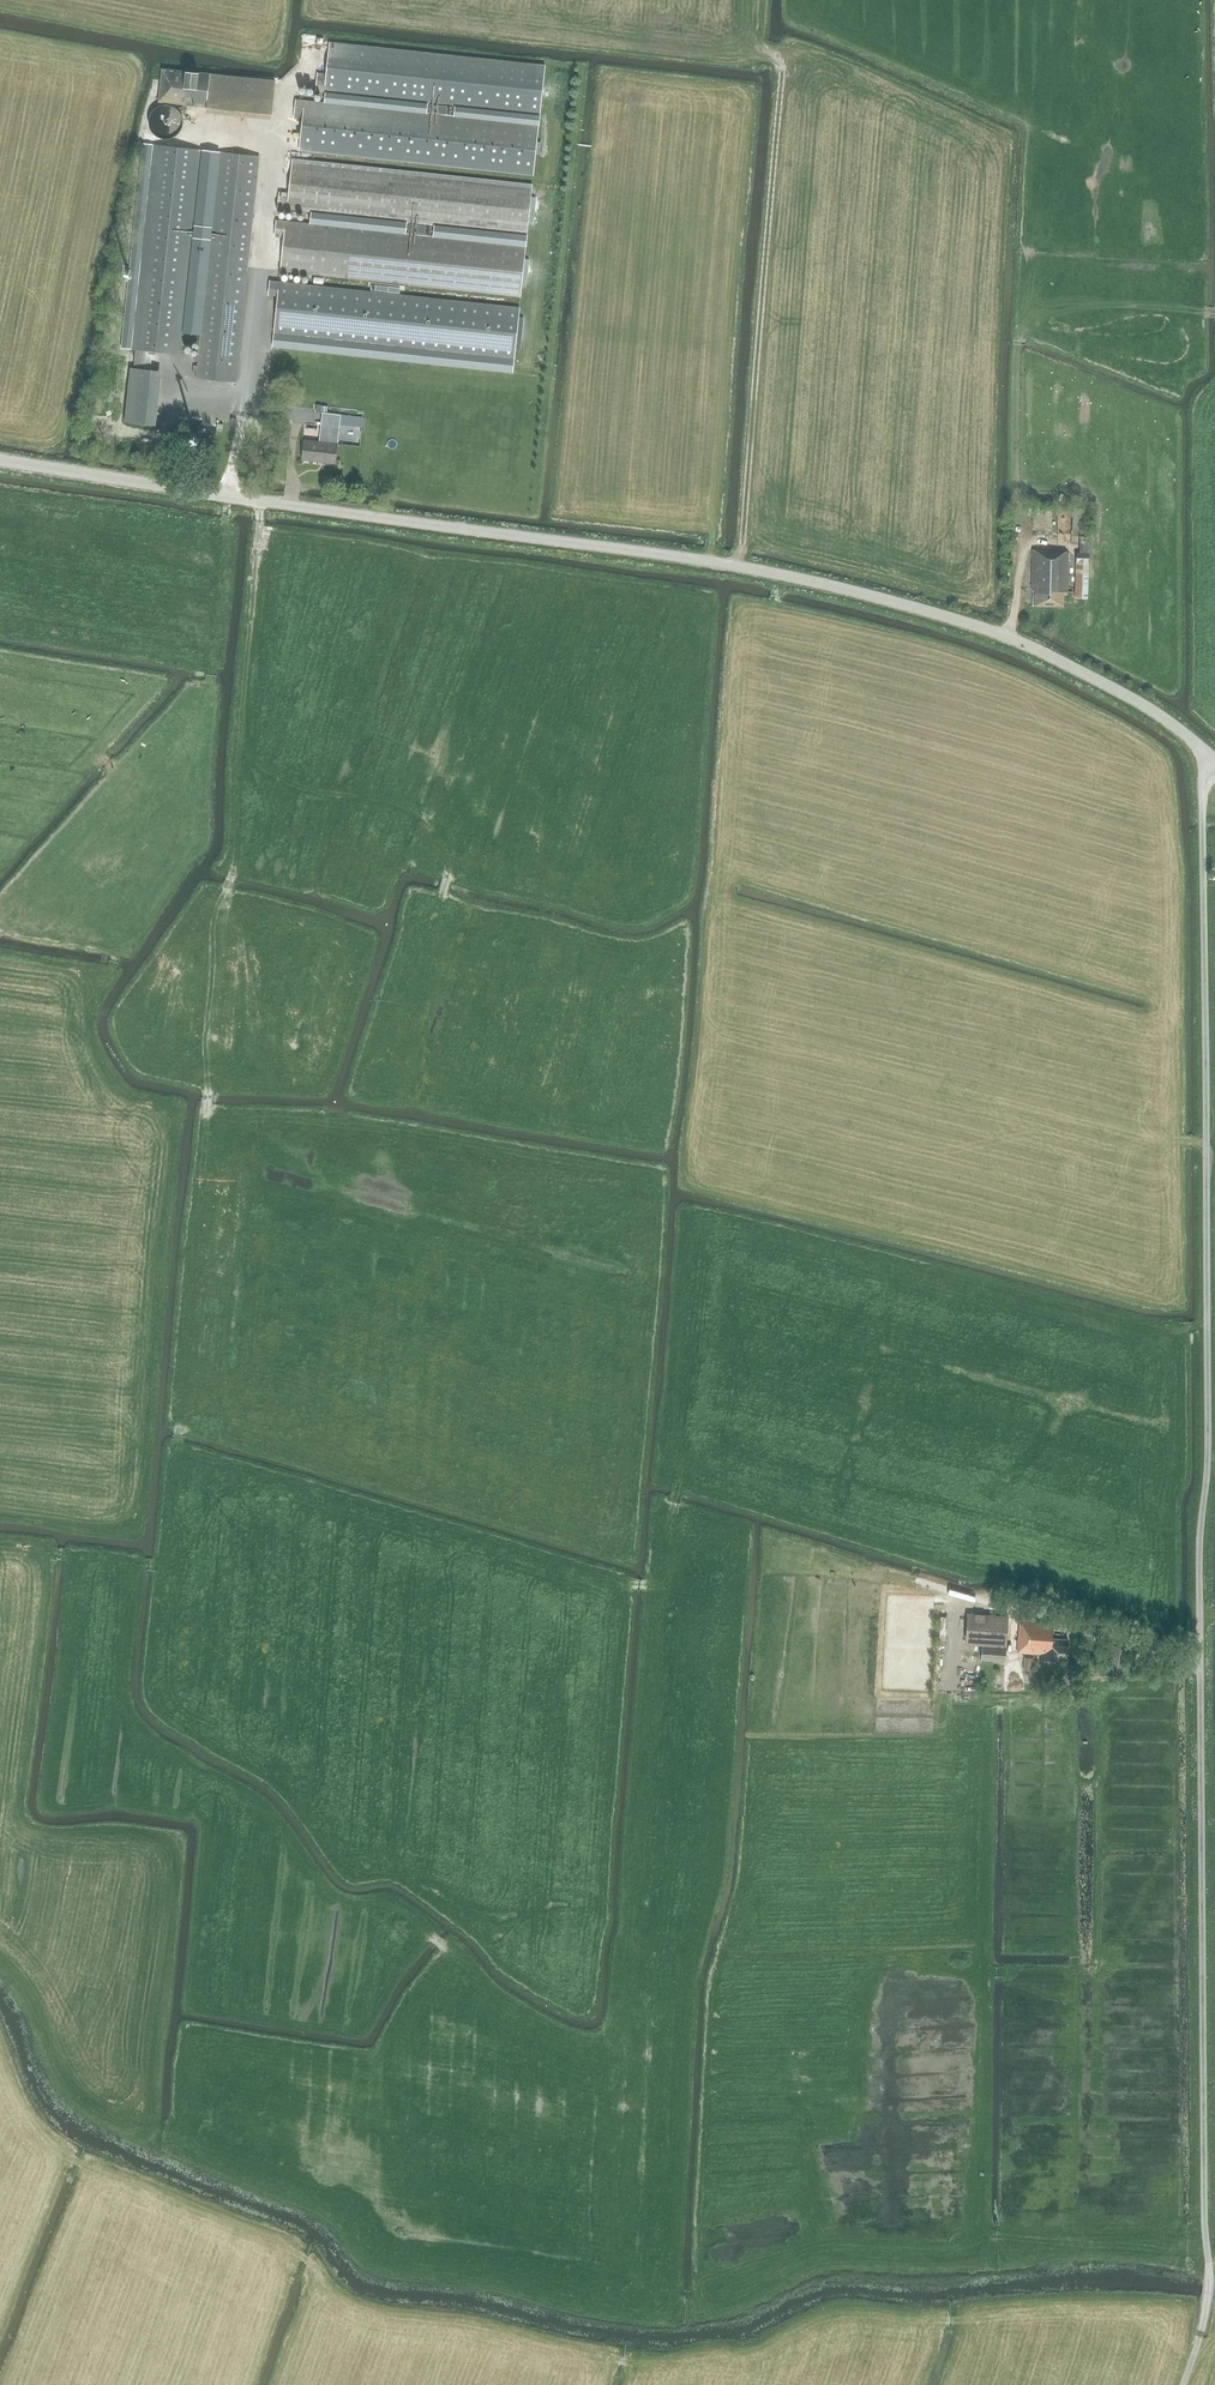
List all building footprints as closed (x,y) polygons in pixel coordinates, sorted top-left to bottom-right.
[(316,73),(314,90),(539,114),(544,66),(328,44),(325,74),(316,73)] [(158,102),(176,104),(206,107),(206,112),(270,119),(274,80),(161,68),(158,102)] [(298,149),(533,174),(538,126),(295,101),(293,118),(302,119),(298,149)] [(182,110),(154,111),(155,139),(183,138),(182,110)] [(153,146),(145,223),(132,350),(136,350),(134,369),(130,369),(125,423),(145,425),(154,425),(159,372),(150,371),(152,352),(180,355),(201,151),(153,146)] [(258,156),(220,153),(196,378),(235,382),(258,156)] [(277,208),(305,211),(391,220),(408,222),(527,235),(528,222),(533,222),(535,206),(536,197),(531,196),(532,184),(292,158),(288,192),(279,191),(277,208)] [(407,234),(390,232),(354,228),(339,227),(276,220),(274,236),(284,237),(280,271),(520,297),(522,284),(527,285),(530,259),(524,258),(525,247),(407,234)] [(274,331),(514,357),(519,308),(270,282),(269,294),(278,296),(274,331)] [(320,412),(327,413),(328,406),(321,405),(320,408),(320,412)] [(353,416),(347,416),(341,415),(340,422),(340,424),(352,426),(353,416)] [(180,439),(188,441),(189,430),(181,429),(180,439)] [(338,444),(339,431),(321,429),(320,442),(304,440),(302,459),(335,463),(337,444),(338,444)] [(251,434),(250,445),(258,446),(259,436),(251,434)] [(1073,507),(1071,530),(1087,531),(1089,508),(1073,507)] [(1087,598),(1088,552),(1089,536),(1079,535),(1079,552),(1076,552),(1075,562),(1074,598),(1087,598)] [(1058,550),(1032,549),(1031,605),(1035,605),(1063,606),(1063,591),(1067,591),(1068,552),(1058,551),(1058,550)] [(948,1589),(974,1598),(977,1590),(950,1582),(948,1589)] [(965,1643),(981,1645),(981,1650),(980,1659),(1005,1661),(1006,1661),(1009,1615),(967,1612),(965,1643)] [(1035,1614),(1020,1613),(1017,1650),(1017,1652),(1040,1654),(1040,1659),(1047,1659),(1048,1663),(1054,1663),(1055,1660),(1066,1661),(1067,1650),(1068,1639),(1052,1638),(1053,1622),(1035,1620),(1035,1614)] [(1112,1644),(1111,1650),(1106,1673),(1123,1677),(1129,1648),(1112,1644)] [(1024,1657),(1022,1669),(1033,1670),(1034,1658),(1024,1657)]
